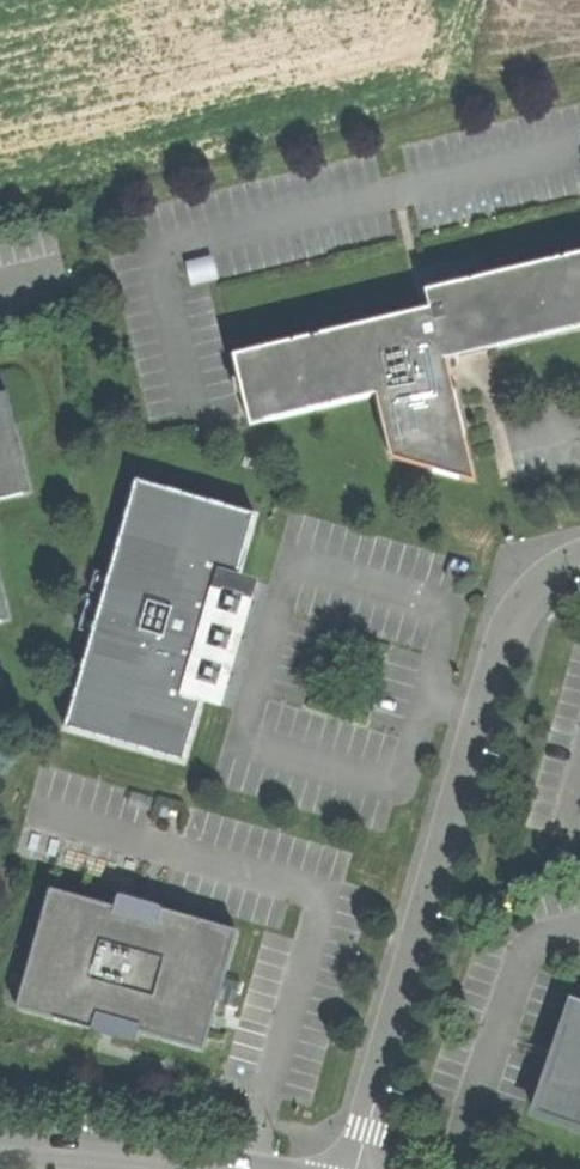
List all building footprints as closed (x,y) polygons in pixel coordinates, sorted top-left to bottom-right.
[(251,425),(376,395),(391,458),(475,482),(455,396),(450,378),(445,359),(492,348),(579,327),(579,255),(481,279),(426,292),(430,309),(417,313),(234,356),(251,425)] [(30,492),(7,393),(0,395),(0,499),(30,492)] [(65,729),(184,763),(202,702),(202,701),(182,695),(219,571),(237,576),(238,575),(255,515),(136,480),(109,575),(92,634),(65,729)] [(79,630),(92,634),(109,575),(96,571),(79,630)] [(258,581),(238,575),(237,576),(219,571),(182,695),(202,701),(202,702),(222,708),(242,637),(258,581)] [(9,619),(0,581),(0,621),(9,619)] [(50,889),(16,1008),(91,1029),(94,1019),(112,1023),(126,1028),(203,1050),(237,931),(161,910),(159,920),(50,889)] [(535,1113),(579,1129),(579,1001),(574,999),(566,1022),(570,1023),(546,1092),(543,1091),(535,1113)]
